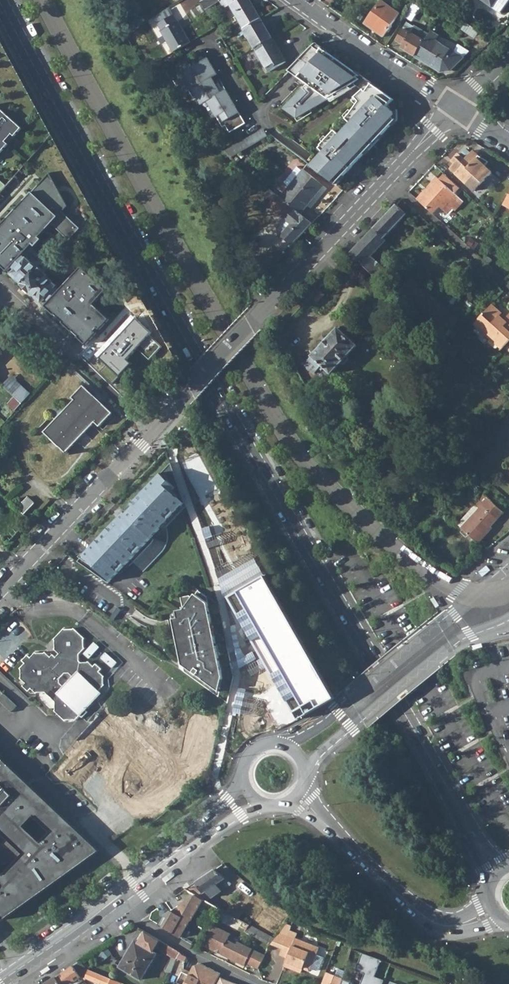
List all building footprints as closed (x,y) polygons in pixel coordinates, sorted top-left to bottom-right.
[(205,9),(219,0),(202,0),(200,1),(205,9)] [(243,28),(260,19),(249,0),(226,0),(243,28)] [(419,8),(424,0),(414,0),(413,2),(412,3),(419,8)] [(500,13),(508,1),(508,0),(482,0),(500,13)] [(364,24),(382,37),(399,14),(381,1),(364,24)] [(441,12),(453,21),(457,15),(444,7),(441,12)] [(159,32),(171,53),(190,42),(178,22),(174,15),(156,25),(160,31),(159,32)] [(464,21),(457,15),(453,21),(461,27),(464,21)] [(243,28),(255,48),(272,38),(260,19),(243,28)] [(414,56),(423,40),(410,32),(414,25),(407,21),(396,39),(402,43),(401,47),(414,56)] [(477,31),(464,21),(461,27),(460,28),(472,37),(477,31)] [(452,51),(434,40),(437,35),(429,31),(423,40),(414,56),(440,72),(449,70),(468,52),(456,45),(452,51)] [(255,48),(268,72),(285,62),(272,38),(255,48)] [(316,44),(289,71),(307,84),(283,108),(296,117),(333,94),(334,96),(334,97),(349,87),(347,85),(358,78),(355,76),(357,74),(316,44)] [(229,133),(245,123),(226,90),(221,93),(212,77),(217,74),(207,58),(172,78),(177,86),(181,84),(186,92),(189,90),(193,98),(196,97),(201,105),(204,103),(209,111),(212,109),(216,117),(222,127),(225,126),(229,133)] [(347,85),(349,87),(354,84),(362,90),(363,90),(366,91),(371,84),(360,76),(358,78),(347,85)] [(336,178),(339,180),(368,149),(365,147),(375,137),(378,139),(395,121),(391,117),(394,115),(386,107),(393,100),(371,84),(366,91),(363,90),(354,98),(355,99),(355,98),(358,102),(350,114),(345,119),(351,124),(340,136),(334,130),(320,145),(321,146),(318,148),(323,153),(311,166),(332,182),(336,178)] [(8,144),(6,142),(12,134),(15,136),(22,128),(0,107),(0,154),(8,144)] [(225,152),(231,158),(267,136),(263,129),(225,152)] [(368,149),(378,139),(375,137),(365,147),(368,149)] [(449,167),(466,184),(473,190),(480,182),(490,172),(483,165),(487,161),(477,154),(475,156),(469,150),(463,158),(457,152),(450,159),(453,162),(449,167)] [(279,197),(300,214),(322,186),(302,169),(279,197)] [(49,172),(31,192),(57,216),(50,223),(69,240),(80,228),(62,211),(66,206),(49,172)] [(437,177),(453,192),(458,187),(442,172),(437,177)] [(415,198),(431,213),(437,206),(441,209),(455,194),(453,192),(437,177),(435,176),(415,198)] [(263,196),(266,192),(269,189),(261,183),(255,189),(263,196)] [(279,197),(269,189),(266,192),(269,194),(264,200),(268,204),(267,205),(287,221),(284,224),(282,223),(276,229),(279,234),(291,245),(311,224),(300,214),(279,197)] [(26,258),(22,254),(50,223),(57,216),(31,192),(0,225),(0,264),(6,270),(10,265),(15,270),(26,258)] [(455,194),(441,209),(445,212),(459,197),(455,194)] [(396,205),(351,253),(379,279),(387,270),(383,266),(394,255),(382,244),(386,240),(384,238),(406,214),(396,205)] [(80,212),(73,219),(83,227),(89,220),(80,212)] [(245,275),(254,284),(261,277),(280,257),(270,248),(245,275)] [(46,299),(58,286),(47,277),(48,276),(38,267),(37,268),(27,259),(26,258),(15,270),(12,273),(11,275),(22,285),(21,286),(30,294),(31,293),(42,303),(43,302),(46,299)] [(60,289),(58,286),(46,299),(48,301),(43,306),(85,344),(109,318),(94,303),(107,289),(82,265),(60,289)] [(310,297),(316,303),(324,294),(318,287),(310,297)] [(502,349),(508,341),(508,312),(503,319),(498,315),(501,312),(491,304),(476,321),(485,329),(483,331),(502,349)] [(317,370),(326,378),(330,373),(332,373),(340,363),(341,363),(347,356),(357,345),(338,327),(328,338),(328,337),(320,345),(321,346),(307,362),(306,362),(306,363),(306,364),(306,365),(307,365),(307,366),(315,373),(317,370)] [(276,332),(281,341),(284,337),(278,331),(276,332)] [(6,389),(15,380),(16,379),(11,375),(2,385),(6,388),(6,389)] [(29,394),(15,380),(6,389),(13,396),(20,401),(20,402),(21,403),(29,394)] [(42,431),(66,455),(69,453),(66,451),(93,423),(98,428),(112,414),(83,386),(70,398),(73,400),(42,431)] [(20,401),(13,396),(6,404),(13,410),(20,402),(20,401)] [(125,511),(78,562),(109,583),(184,502),(171,462),(131,505),(131,506),(132,504),(134,506),(127,514),(125,512),(125,511)] [(460,528),(478,544),(492,528),(490,526),(503,512),(484,494),(474,505),(478,509),(460,528)] [(11,502),(23,514),(34,502),(26,495),(21,501),(17,496),(11,502)] [(315,705),(362,673),(270,514),(227,543),(315,705)] [(206,595),(198,590),(192,598),(188,596),(180,597),(183,610),(176,611),(177,612),(178,618),(173,619),(185,672),(193,678),(219,696),(220,690),(216,687),(225,676),(206,595)] [(436,596),(433,599),(438,607),(441,605),(436,596)] [(45,693),(55,702),(55,710),(54,711),(57,714),(66,722),(67,720),(74,720),(75,721),(80,715),(82,717),(87,712),(85,710),(95,699),(96,696),(93,694),(97,690),(98,691),(104,685),(103,684),(103,678),(104,677),(98,672),(101,669),(95,665),(93,667),(87,662),(87,663),(80,663),(78,661),(79,654),(85,648),(83,647),(82,639),(84,638),(73,629),(72,630),(64,630),(63,628),(53,640),(54,641),(55,648),(53,649),(59,654),(56,658),(52,654),(50,657),(44,652),(43,653),(35,653),(35,652),(29,658),(27,656),(22,661),(24,663),(19,668),(21,669),(21,678),(20,679),(25,683),(23,686),(29,691),(31,688),(36,694),(37,693),(45,693)] [(220,690),(225,676),(216,687),(220,690)] [(5,705),(10,699),(0,690),(0,700),(5,705)] [(99,851),(0,757),(0,831),(23,854),(3,875),(0,872),(0,917),(3,920),(99,851)] [(204,899),(207,901),(232,884),(215,869),(186,888),(189,890),(196,894),(204,899)] [(204,899),(196,894),(172,910),(165,915),(159,925),(180,938),(190,920),(191,921),(204,899)] [(286,924),(280,932),(274,940),(271,943),(282,948),(289,951),(287,957),(284,965),(301,972),(302,968),(309,971),(310,968),(316,970),(318,969),(322,959),(321,956),(315,954),(318,948),(295,938),(296,934),(289,931),(291,926),(286,924)] [(231,934),(213,925),(202,945),(244,966),(252,949),(238,942),(236,944),(227,940),(231,934)] [(274,940),(250,925),(245,932),(269,946),(271,943),(274,940)] [(120,967),(141,980),(157,953),(135,940),(120,967)] [(160,940),(155,948),(175,960),(180,952),(179,952),(160,940)] [(289,951),(282,948),(279,954),(287,957),(289,951)] [(182,955),(180,952),(176,958),(184,962),(186,957),(182,955)] [(362,953),(355,970),(364,973),(360,983),(382,983),(384,980),(375,976),(381,960),(362,953)] [(88,970),(79,961),(72,966),(80,977),(97,983),(124,983),(88,970)] [(219,974),(199,964),(192,966),(189,973),(182,969),(175,983),(214,983),(219,974)] [(44,974),(52,968),(50,965),(42,971),(44,974)] [(331,965),(329,971),(344,976),(346,971),(331,965)] [(55,977),(60,983),(77,983),(83,979),(80,977),(72,966),(55,977)] [(342,978),(327,973),(323,983),(340,983),(342,978)]
